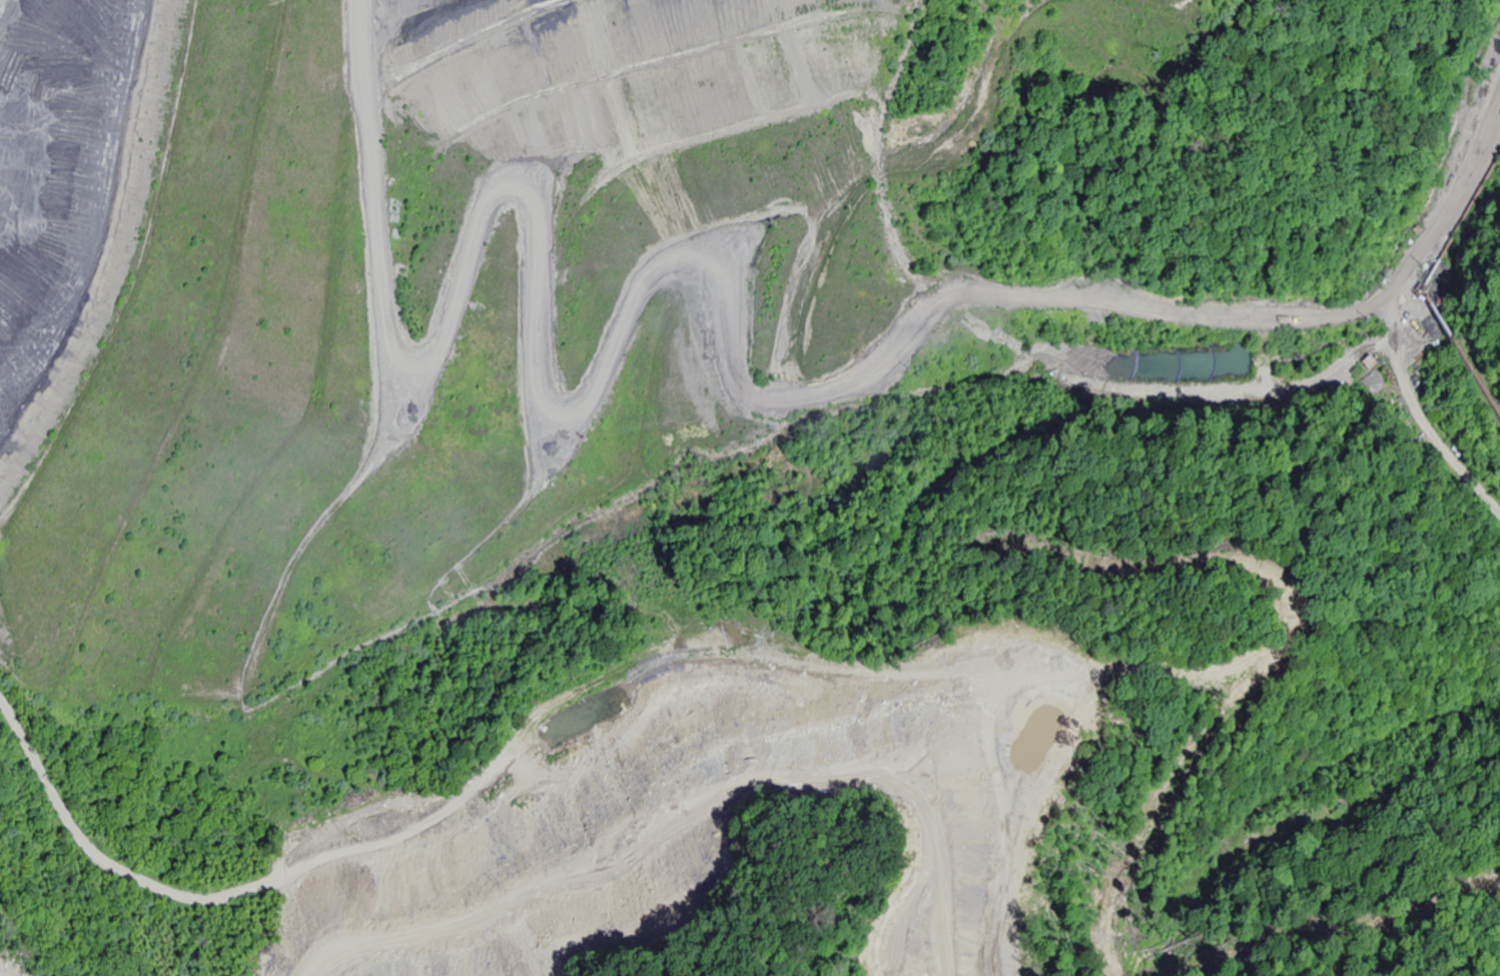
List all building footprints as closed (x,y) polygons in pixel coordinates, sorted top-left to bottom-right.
[(1364,363),(1372,373),(1360,382),(1373,399),(1389,386),(1376,368),(1382,364),(1375,354),(1364,363)]
